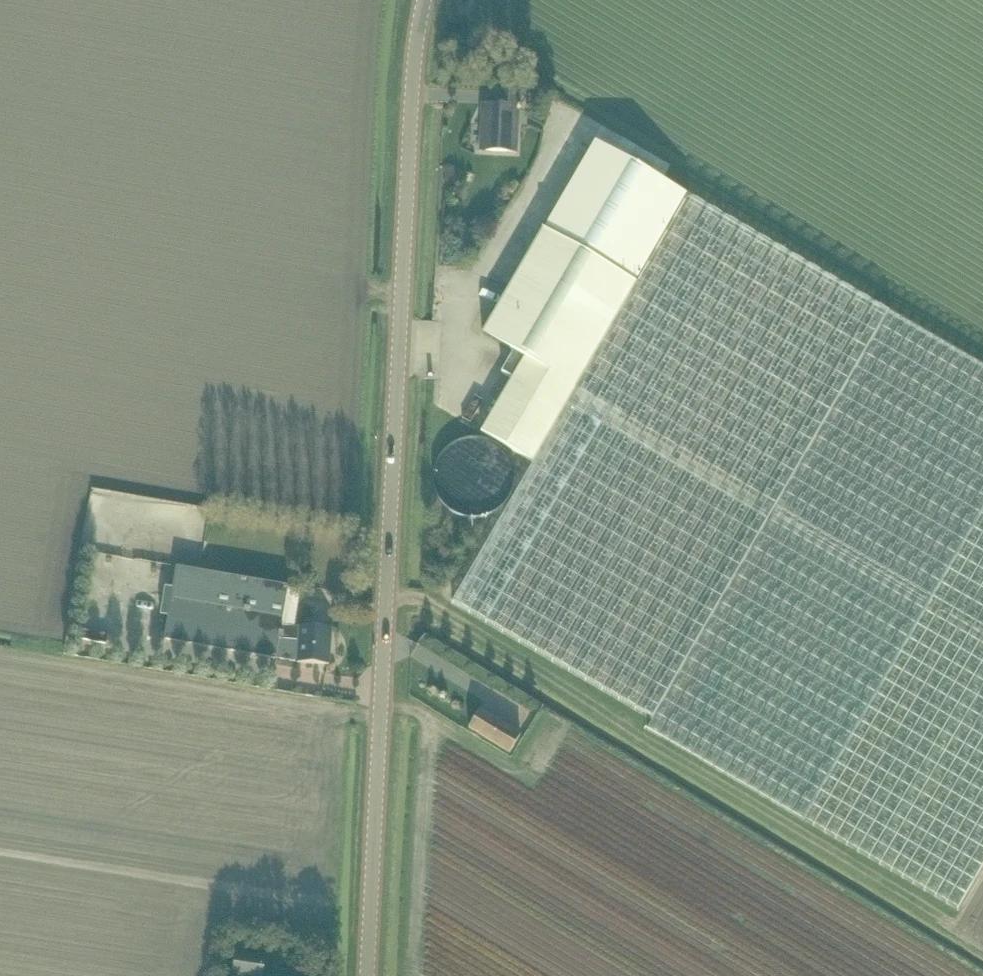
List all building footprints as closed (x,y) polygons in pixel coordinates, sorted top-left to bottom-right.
[(487,151),(519,154),(523,108),(524,90),(497,90),(496,106),(484,106),(483,126),(488,126),(487,151)] [(624,186),(625,180),(624,173),(622,168),(619,162),(616,158),(609,152),(603,149),(593,147),(587,147),(581,149),(574,152),(568,156),(565,160),(561,167),(559,173),(558,179),(559,186),(561,193),(563,197),(567,203),(572,208),(580,211),(586,213),(591,214),(597,213),(603,212),(609,209),(615,204),(619,199),(622,193),(624,186)] [(452,601),(654,720),(649,730),(959,911),(982,869),(982,366),(890,313),(889,316),(798,262),(800,259),(685,195),(668,224),(624,199),(591,256),(540,229),(481,333),(515,352),(503,374),(511,378),(481,431),(533,461),(452,601)] [(514,482),(515,473),(514,468),(513,461),(510,455),(506,450),(501,446),(496,442),(489,440),(482,439),(474,439),(468,441),(462,444),(457,447),(453,452),(449,459),(447,465),(446,472),(446,479),(448,486),(451,492),(455,497),(460,502),(465,505),(472,507),(478,508),(486,508),(493,506),(499,503),(504,498),(508,494),(512,488),(514,482)] [(174,590),(166,588),(161,615),(170,617),(166,640),(277,659),(298,663),(331,666),(334,628),(283,626),(289,587),(178,567),(174,590)] [(522,735),(521,735),(481,710),(468,729),(510,754),(522,735)] [(267,957),(234,951),(233,972),(229,971),(229,975),(264,975),(267,957)]
